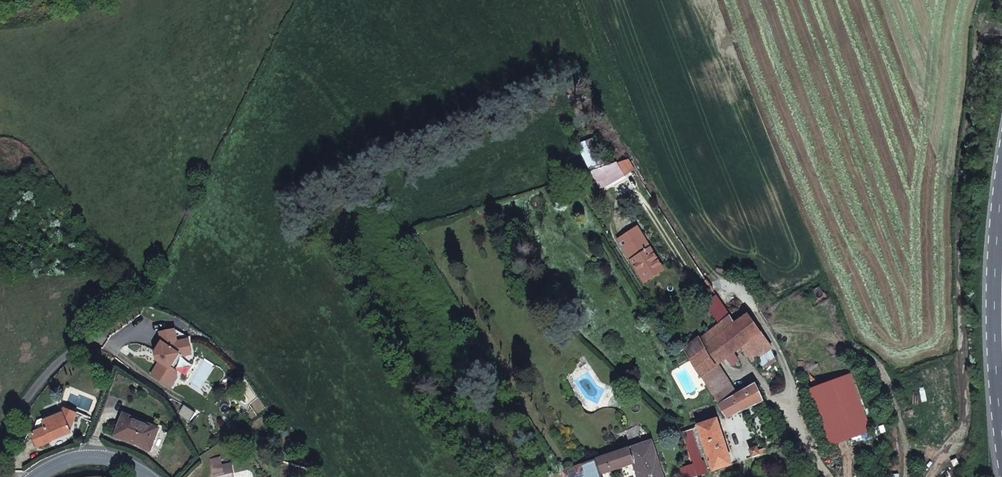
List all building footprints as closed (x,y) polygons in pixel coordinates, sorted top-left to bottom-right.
[(636,170),(630,160),(587,173),(586,173),(589,179),(595,176),(598,183),(603,181),(606,186),(636,170)] [(664,270),(638,227),(619,239),(645,282),(664,270)] [(720,324),(731,316),(717,295),(705,303),(720,324)] [(717,365),(726,359),(735,352),(742,347),(761,333),(748,315),(735,324),(731,316),(700,339),(717,365)] [(192,355),(189,340),(178,342),(175,330),(160,333),(162,343),(156,352),(158,353),(159,358),(157,361),(160,362),(151,375),(171,388),(177,378),(176,371),(171,368),(180,355),(182,357),(192,355)] [(772,349),(761,333),(742,347),(753,362),(772,349)] [(700,338),(685,350),(701,378),(717,365),(700,338)] [(737,396),(717,365),(701,378),(720,406),(732,398),(737,396)] [(850,374),(807,390),(828,447),(871,431),(850,374)] [(732,398),(742,411),(763,401),(757,389),(755,386),(737,396),(732,398)] [(720,406),(727,418),(742,411),(732,398),(720,406)] [(580,406),(573,412),(579,419),(586,413),(580,406)] [(70,430),(77,414),(65,409),(63,414),(44,423),(47,428),(34,433),(33,434),(38,447),(61,437),(60,434),(70,430)] [(63,414),(65,409),(38,421),(34,432),(34,433),(47,428),(44,423),(63,414)] [(150,450),(159,429),(124,415),(115,435),(150,450)] [(718,420),(698,426),(713,471),(732,465),(718,420)] [(692,465),(701,462),(691,429),(682,433),(692,465)] [(652,442),(629,449),(634,464),(638,476),(664,476),(652,442)] [(758,448),(750,451),(753,458),(760,455),(758,448)] [(634,464),(629,449),(598,459),(602,474),(634,464)] [(210,460),(212,467),(222,465),(221,457),(210,460)] [(560,472),(561,476),(603,476),(602,474),(598,459),(596,460),(560,472)] [(703,461),(701,462),(692,465),(696,476),(698,476),(707,474),(703,461)] [(222,476),(228,476),(234,476),(232,463),(222,465),(212,467),(214,476),(217,476),(222,476)] [(681,468),(684,476),(696,476),(692,465),(681,468)]
